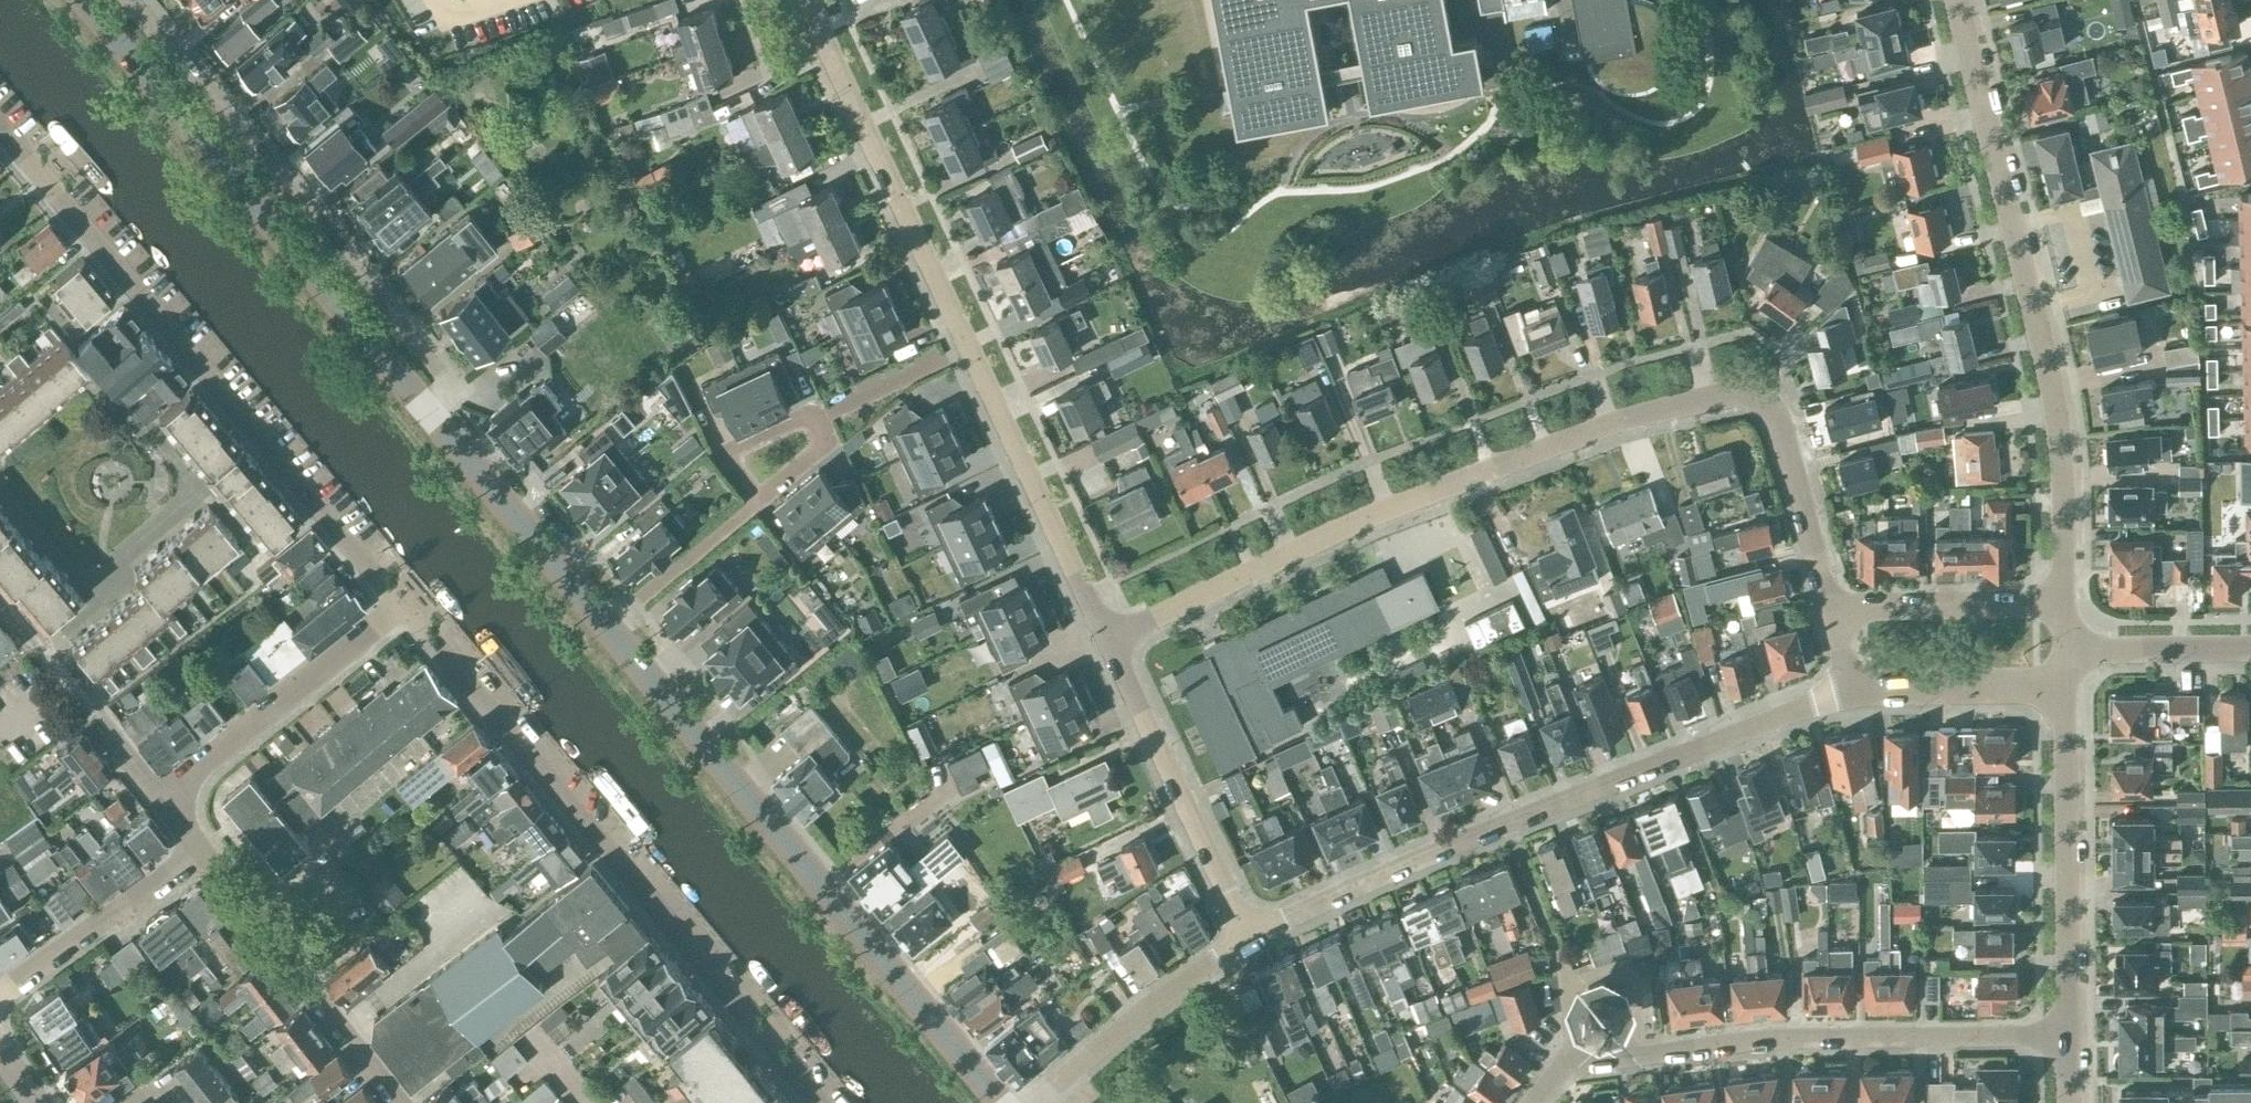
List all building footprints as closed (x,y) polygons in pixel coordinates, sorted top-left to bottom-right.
[(203,19),(227,0),(187,0),(203,19)] [(213,37),(229,57),(260,32),(253,23),(279,0),(252,0),(241,8),(244,12),(213,37)] [(654,3),(659,17),(680,9),(677,0),(662,0),(654,3)] [(917,42),(946,29),(935,5),(946,0),(921,0),(922,3),(903,12),(917,42)] [(1233,113),(1236,129),(1329,111),(1308,0),(1212,0),(1233,113)] [(1371,103),(1483,82),(1474,37),(1452,41),(1445,0),(1351,0),(1371,103)] [(1483,9),(1506,5),(1508,18),(1550,10),(1548,0),(1481,0),(1483,9)] [(1584,48),(1586,56),(1590,55),(1593,54),(1598,65),(1606,74),(1613,79),(1616,81),(1628,84),(1640,84),(1651,81),(1662,75),(1670,66),(1675,55),(1677,43),(1676,31),(1671,20),(1664,10),(1654,3),(1646,0),(1575,0),(1584,48)] [(1842,6),(1840,0),(1817,0),(1820,11),(1842,6)] [(2065,41),(2055,0),(2034,5),(2036,13),(2010,20),(2018,55),(2044,48),(2043,47),(2065,41)] [(2162,11),(2181,7),(2179,0),(2160,0),(2162,11)] [(2205,31),(2228,25),(2228,28),(2235,27),(2234,24),(2238,24),(2232,0),(2212,0),(2198,3),(2205,31)] [(631,26),(659,17),(654,3),(602,21),(608,38),(633,29),(631,26)] [(1857,12),(1861,28),(1852,30),(1851,26),(1822,33),(1825,47),(1834,45),(1900,29),(1898,19),(1900,15),(1899,9),(1895,7),(1894,3),(1857,12)] [(673,48),(676,57),(720,43),(714,27),(718,26),(712,7),(679,19),(687,43),(673,48)] [(2166,23),(2184,19),(2181,7),(2162,11),(2166,23)] [(2161,15),(2147,18),(2149,28),(2163,25),(2161,15)] [(248,65),(244,68),(243,73),(250,83),(256,84),(269,73),(270,74),(277,75),(283,69),(284,63),(302,49),(294,40),(304,31),(293,18),(243,60),(248,65)] [(338,61),(366,38),(354,24),(327,47),(338,61)] [(314,55),(334,38),(323,25),(303,42),(314,55)] [(917,42),(931,72),(951,63),(954,69),(978,58),(972,46),(957,53),(946,29),(917,42)] [(1834,45),(1837,55),(1866,48),(1869,64),(1907,55),(1906,51),(1908,47),(1907,41),(1903,40),(1900,29),(1834,45)] [(701,85),(735,74),(729,57),(725,58),(720,43),(676,57),(681,73),(695,68),(701,85)] [(993,80),(1015,70),(1003,43),(981,53),(993,80)] [(2151,51),(2154,65),(2169,61),(2166,47),(2151,51)] [(0,54),(0,81),(57,150),(77,133),(7,48),(0,54)] [(2052,48),(2034,52),(2036,64),(2055,59),(2052,48)] [(2250,81),(2250,79),(2244,51),(2192,64),(2171,69),(2174,83),(2187,80),(2186,77),(2194,75),(2199,93),(2250,81)] [(2043,111),(2046,120),(2068,115),(2066,106),(2072,104),(2072,103),(2092,99),(2085,73),(2095,70),(2091,54),(2061,62),(2063,70),(2038,77),(2040,86),(2027,90),(2033,114),(2043,111)] [(299,134),(301,136),(337,106),(326,92),(336,84),(331,77),(335,74),(325,61),(275,101),(290,121),(288,128),(293,135),(299,134)] [(624,95),(618,77),(586,88),(592,106),(624,95)] [(1878,86),(1860,90),(1869,127),(1886,123),(1885,116),(1919,108),(1919,104),(1921,101),(1920,94),(1916,93),(1913,80),(1879,88),(1878,86)] [(2199,93),(2204,112),(2196,114),(2195,111),(2182,115),(2185,127),(2250,111),(2250,81),(2199,93)] [(1815,110),(1851,101),(1847,84),(1811,92),(1815,110)] [(926,111),(940,141),(969,128),(958,104),(972,98),(966,86),(943,97),(945,102),(926,111)] [(437,111),(447,103),(436,89),(383,132),(395,145),(437,111)] [(741,111),(756,142),(769,136),(798,124),(791,109),(795,107),(787,89),(755,105),(741,111)] [(688,102),(662,110),(665,122),(692,113),(688,102)] [(447,103),(437,111),(449,126),(459,118),(447,103)] [(2250,141),(2250,111),(2185,127),(2188,139),(2201,136),(2200,133),(2208,131),(2213,150),(2250,141)] [(665,122),(669,134),(696,125),(692,113),(665,122)] [(339,120),(305,148),(329,177),(339,168),(344,173),(375,147),(360,128),(352,135),(342,123),(341,124),(339,120)] [(632,121),(615,127),(619,138),(636,133),(632,121)] [(782,169),(817,153),(810,137),(805,139),(798,124),(769,136),(756,142),(742,149),(748,162),(778,162),(782,169)] [(2067,125),(2037,132),(2045,165),(2064,160),(2062,154),(2064,154),(2064,153),(2073,151),(2067,125)] [(940,141),(954,171),(973,162),(976,168),(1000,157),(994,145),(980,152),(969,128),(940,141)] [(1041,132),(1012,145),(1020,161),(1048,148),(1041,132)] [(1054,135),(1046,139),(1049,147),(1057,143),(1054,135)] [(1888,136),(1858,143),(1861,158),(1876,154),(1879,165),(1896,161),(1902,186),(1935,178),(1926,140),(1893,148),(1891,148),(1888,136)] [(2099,180),(2128,298),(2168,288),(2132,139),(2092,148),(2094,157),(2098,176),(2080,180),(2081,185),(2099,180)] [(2213,150),(2218,169),(2210,171),(2209,168),(2196,171),(2199,185),(2220,180),(2220,179),(2250,172),(2250,141),(2213,150)] [(2064,160),(2045,165),(2052,195),(2082,188),(2081,185),(2080,180),(2098,176),(2094,157),(2076,161),(2073,151),(2064,153),(2064,154),(2062,154),(2064,160)] [(357,196),(350,202),(368,224),(444,163),(438,156),(416,173),(411,167),(400,175),(393,167),(386,173),(378,164),(350,187),(357,196)] [(444,163),(368,224),(387,247),(431,213),(424,204),(434,195),(429,189),(450,171),(444,163)] [(995,227),(1003,243),(1041,224),(1067,212),(1086,203),(1078,186),(1060,194),(1062,198),(1038,209),(1038,210),(1029,214),(1020,194),(1024,192),(1012,166),(992,175),(998,188),(969,201),(983,233),(995,227)] [(745,206),(776,192),(771,181),(740,196),(745,206)] [(814,195),(776,213),(790,244),(816,232),(815,231),(843,219),(836,204),(840,202),(833,186),(814,195)] [(2250,218),(2250,193),(2241,193),(2241,218),(2250,218)] [(462,204),(454,195),(435,211),(442,220),(462,204)] [(1916,246),(1949,238),(1940,200),(1907,207),(1916,246)] [(2191,207),(2194,222),(2205,219),(2201,205),(2191,207)] [(516,248),(547,222),(536,209),(505,235),(516,248)] [(404,267),(431,300),(496,246),(468,212),(449,227),(450,229),(404,267)] [(1009,256),(997,261),(1009,286),(1039,273),(1050,268),(1058,264),(1046,238),(1073,225),(1067,212),(1041,224),(1003,243),(1009,256)] [(1845,230),(1857,227),(1854,214),(1841,217),(1845,230)] [(1655,250),(1669,247),(1662,217),(1649,220),(1655,250)] [(2241,218),(2242,242),(2250,242),(2250,218),(2241,218)] [(816,232),(790,244),(794,253),(802,256),(823,246),(830,262),(862,248),(854,232),(850,233),(843,219),(815,231),(816,232)] [(2208,233),(2205,219),(2194,222),(2198,236),(2208,233)] [(49,221),(48,220),(17,243),(29,257),(13,270),(20,279),(67,243),(57,230),(58,227),(52,221),(49,221)] [(1673,253),(1684,250),(1678,224),(1667,227),(1673,253)] [(1589,256),(1609,250),(1603,228),(1583,233),(1589,256)] [(1805,295),(1795,288),(1811,261),(1766,236),(1751,261),(1755,263),(1748,275),(1768,286),(1759,298),(1764,301),(1762,305),(1772,311),(1774,308),(1789,319),(1805,295)] [(1694,261),(1704,298),(1732,291),(1722,253),(1720,254),(1717,242),(1702,245),(1704,258),(1694,261)] [(2242,242),(2243,266),(2250,266),(2250,242),(2242,242)] [(1866,269),(1890,263),(1887,248),(1863,254),(1866,269)] [(2203,267),(2214,267),(2213,252),(2203,252),(2203,267)] [(1542,280),(1554,276),(1545,253),(1533,257),(1542,280)] [(1643,314),(1671,307),(1661,271),(1659,271),(1656,257),(1645,260),(1648,274),(1634,278),(1643,314)] [(1961,287),(1964,286),(1961,274),(1958,274),(1954,261),(1931,266),(1929,257),(1895,266),(1900,286),(1919,281),(1923,299),(1961,290),(1961,287)] [(46,307),(53,316),(62,309),(100,277),(84,258),(53,282),(62,293),(46,307)] [(503,261),(494,268),(501,277),(510,270),(503,261)] [(1498,261),(1483,269),(1491,286),(1506,279),(1498,261)] [(1587,274),(1578,277),(1583,295),(1593,327),(1619,320),(1610,287),(1607,276),(1612,274),(1608,261),(1585,268),(1587,274)] [(1039,273),(1009,286),(1020,310),(1054,295),(1053,291),(1060,288),(1068,304),(1091,293),(1081,273),(1066,281),(1058,264),(1050,268),(1039,273)] [(2243,266),(2243,290),(2250,289),(2250,266),(2243,266)] [(2214,281),(2214,267),(2203,267),(2203,281),(2214,281)] [(1849,288),(1839,268),(1817,293),(1831,304),(1849,288)] [(580,288),(568,273),(541,295),(554,310),(580,288)] [(485,276),(440,312),(457,332),(490,305),(487,301),(493,296),(498,292),(492,285),(485,276)] [(794,298),(820,286),(815,276),(789,288),(794,298)] [(1478,302),(1490,297),(1482,276),(1470,281),(1472,286),(1469,287),(1470,288),(1463,291),(1468,304),(1478,301),(1478,302)] [(62,309),(53,316),(60,324),(76,309),(85,319),(115,296),(100,277),(62,309)] [(825,293),(843,331),(895,307),(883,282),(857,294),(851,281),(825,293)] [(490,305),(457,332),(474,353),(518,318),(525,312),(508,291),(497,300),(490,305)] [(580,291),(530,332),(547,352),(565,337),(559,329),(590,303),(580,291)] [(2,309),(10,317),(26,303),(18,295),(2,309)] [(1406,298),(1396,302),(1400,315),(1411,311),(1406,298)] [(1921,316),(1917,300),(1888,307),(1892,323),(1921,316)] [(2215,315),(2215,300),(2204,300),(2205,315),(2215,315)] [(1518,306),(1502,312),(1518,352),(1534,346),(1536,350),(1569,337),(1555,301),(1539,308),(1542,316),(1524,322),(1518,306)] [(1847,371),(1840,343),(1856,339),(1846,303),(1842,304),(1819,326),(1823,342),(1809,346),(1818,379),(1847,371)] [(188,380),(142,326),(124,305),(87,335),(78,343),(95,364),(126,401),(137,410),(146,421),(163,406),(158,401),(167,393),(169,395),(188,380)] [(907,332),(895,307),(843,331),(861,369),(887,357),(881,345),(907,332)] [(1047,361),(1048,364),(1074,352),(1063,329),(1085,319),(1079,307),(1055,318),(1056,320),(1033,331),(1041,347),(1037,349),(1043,362),(1047,361)] [(0,310),(0,326),(10,317),(2,309),(0,310)] [(778,311),(766,316),(773,331),(785,326),(778,311)] [(1919,318),(1917,318),(1921,337),(1935,333),(1937,338),(1939,338),(1943,353),(1926,357),(1927,361),(1930,374),(1957,368),(1955,361),(1977,355),(1975,345),(1968,316),(1944,322),(1941,312),(1919,318)] [(2134,312),(2086,325),(2093,356),(2097,355),(2098,360),(2142,350),(2134,312)] [(1478,372),(1504,362),(1491,328),(1489,328),(1484,313),(1469,319),(1475,334),(1464,338),(1478,372)] [(2216,337),(2216,322),(2205,322),(2206,337),(2216,337)] [(42,352),(70,386),(90,370),(51,323),(43,330),(54,342),(42,352)] [(1143,325),(1092,348),(1099,362),(1149,339),(1143,325)] [(1411,360),(1424,393),(1426,392),(1428,395),(1438,391),(1437,388),(1451,382),(1438,349),(1437,349),(1429,327),(1412,334),(1413,338),(1396,344),(1403,363),(1411,360)] [(1327,354),(1339,349),(1332,329),(1319,334),(1327,354)] [(1306,364),(1325,355),(1315,334),(1296,343),(1306,364)] [(2164,347),(2167,363),(2199,357),(2196,343),(2164,347)] [(1389,346),(1377,351),(1380,358),(1392,354),(1389,346)] [(797,348),(787,353),(795,370),(805,365),(797,348)] [(779,349),(741,367),(765,419),(790,407),(778,381),(791,375),(779,349)] [(13,354),(52,401),(70,386),(42,352),(31,362),(19,350),(13,354)] [(6,383),(34,417),(52,401),(13,354),(6,360),(17,373),(6,383)] [(1370,373),(1350,381),(1363,416),(1398,402),(1391,381),(1400,376),(1392,354),(1380,358),(1367,364),(1370,373)] [(2207,371),(2217,370),(2217,356),(2206,356),(2207,371)] [(2199,361),(2199,357),(2167,363),(2167,365),(2168,383),(2200,382),(2199,361)] [(1927,361),(1884,372),(1888,385),(1930,374),(1927,361)] [(740,431),(765,419),(741,367),(703,385),(715,411),(727,405),(740,431)] [(1219,398),(1244,385),(1236,368),(1210,381),(1219,398)] [(2218,385),(2217,370),(2207,371),(2207,385),(2218,385)] [(1953,371),(1938,374),(1940,384),(1947,416),(1962,413),(1961,410),(1994,403),(1989,377),(1966,382),(1966,379),(1955,381),(1953,371)] [(1060,395),(1077,431),(1105,419),(1097,403),(1113,391),(1106,376),(1088,385),(1087,383),(1060,395)] [(647,391),(654,402),(676,388),(669,377),(647,391)] [(1314,437),(1339,425),(1325,392),(1323,393),(1316,377),(1291,389),(1298,403),(1314,437)] [(2108,412),(2108,415),(2118,413),(2120,426),(2145,421),(2141,395),(2154,393),(2153,387),(2156,386),(2155,377),(2138,380),(2139,383),(2104,389),(2105,400),(2101,400),(2104,413),(2108,412)] [(496,419),(489,426),(519,463),(545,442),(550,448),(569,433),(564,426),(552,411),(564,401),(546,380),(523,398),(519,392),(492,414),(496,419)] [(15,432),(34,417),(6,383),(0,388),(0,414),(15,432)] [(1907,386),(1888,390),(1891,404),(1910,400),(1907,386)] [(1853,401),(1825,408),(1832,433),(1861,426),(1882,421),(1878,403),(1873,387),(1872,387),(1851,393),(1853,401)] [(193,388),(160,417),(175,436),(209,407),(193,388)] [(1291,389),(1278,395),(1285,409),(1298,403),(1291,389)] [(1229,419),(1244,411),(1234,392),(1219,399),(1229,419)] [(1264,460),(1288,449),(1274,418),(1280,415),(1272,398),(1256,405),(1263,422),(1249,428),(1264,460)] [(885,420),(903,457),(954,433),(942,407),(916,420),(907,401),(885,420)] [(1207,410),(1218,434),(1231,427),(1219,404),(1207,410)] [(2208,404),(2208,418),(2219,418),(2218,404),(2208,404)] [(225,426),(209,407),(175,436),(191,454),(225,426)] [(15,432),(0,414),(0,445),(15,432)] [(2219,433),(2219,418),(2208,418),(2208,433),(2219,433)] [(1094,440),(1103,458),(1144,438),(1134,419),(1094,440)] [(1176,469),(1188,496),(1212,484),(1200,458),(1193,443),(1188,432),(1186,428),(1184,423),(1175,428),(1184,447),(1165,456),(1172,471),(1176,469)] [(191,454),(206,473),(241,445),(225,426),(191,454)] [(1943,427),(1899,434),(1901,450),(1917,447),(1917,444),(1945,439),(1943,427)] [(572,498),(578,505),(632,460),(606,428),(579,450),(589,462),(565,481),(576,495),(572,498)] [(1193,430),(1188,432),(1193,443),(1202,439),(1197,428),(1193,430)] [(1959,480),(2001,476),(1999,451),(1995,452),(1993,429),(1963,432),(1963,435),(1955,436),(1959,480)] [(693,433),(676,447),(689,462),(706,448),(693,433)] [(954,433),(903,457),(920,495),(946,483),(940,470),(966,458),(954,433)] [(2107,440),(2109,465),(2130,463),(2130,467),(2150,465),(2149,459),(2171,457),(2170,438),(2148,440),(2147,436),(2107,440)] [(1874,453),(1840,461),(1847,488),(1879,480),(1877,468),(1903,461),(1897,437),(1872,443),(1874,453)] [(245,450),(241,445),(206,473),(211,479),(268,547),(302,518),(255,461),(245,450)] [(1210,453),(1200,458),(1212,484),(1237,473),(1225,446),(1210,453)] [(1731,449),(1684,464),(1695,495),(1740,480),(1731,449)] [(658,492),(632,460),(578,505),(584,511),(587,509),(598,522),(622,502),(632,514),(658,492)] [(1122,523),(1156,507),(1148,487),(1155,483),(1146,462),(1122,474),(1128,488),(1110,496),(1122,523)] [(2201,464),(2180,464),(2180,476),(2202,476),(2201,464)] [(2240,467),(2241,501),(2250,500),(2250,467),(2240,467)] [(835,530),(867,504),(854,477),(839,490),(820,468),(799,486),(835,530)] [(2202,493),(2202,476),(2180,476),(2180,493),(2202,493)] [(803,557),(835,530),(799,486),(777,504),(796,526),(785,535),(803,557)] [(2109,487),(2109,518),(2154,518),(2153,508),(2167,508),(2167,490),(2154,490),(2154,486),(2109,487)] [(1650,487),(1601,505),(1616,541),(1643,531),(1648,542),(1667,534),(1670,543),(1684,537),(1675,513),(1662,518),(1650,487)] [(1765,508),(1759,489),(1744,494),(1750,513),(1765,508)] [(926,507),(944,545),(995,521),(983,495),(958,508),(952,495),(926,507)] [(667,547),(689,529),(662,496),(635,518),(645,529),(621,549),(625,554),(621,556),(631,569),(635,566),(638,571),(653,558),(657,563),(671,551),(667,547)] [(1984,568),(1984,570),(2013,569),(2013,531),(2010,531),(2010,497),(1988,497),(1988,512),(1984,512),(1984,532),(1984,568)] [(1688,530),(1704,526),(1696,499),(1680,504),(1688,530)] [(1951,569),(1954,566),(1961,566),(1960,503),(1951,503),(1951,533),(1937,533),(1936,566),(1941,566),(1943,570),(1951,569)] [(1970,566),(1973,568),(1984,568),(1984,532),(1970,532),(1970,503),(1960,503),(1961,566),(1970,566)] [(171,537),(200,572),(238,540),(209,505),(171,537)] [(2247,505),(2247,539),(2236,539),(2237,550),(2215,551),(2216,595),(2239,595),(2239,583),(2247,583),(2247,575),(2250,575),(2250,505),(2247,505)] [(1601,578),(1573,507),(1548,517),(1561,549),(1540,556),(1528,560),(1529,564),(1527,565),(1544,600),(1601,578)] [(13,525),(0,509),(0,536),(13,525)] [(1889,568),(1888,534),(1888,516),(1860,517),(1860,540),(1857,540),(1857,549),(1859,549),(1860,571),(1889,571),(1889,568)] [(1888,534),(1889,568),(1901,568),(1904,571),(1913,571),(1915,568),(1919,568),(1918,533),(1916,533),(1916,516),(1888,516),(1888,534)] [(1715,534),(1718,547),(1743,541),(1746,552),(1774,546),(1768,520),(1740,527),(1740,528),(1715,534)] [(995,521),(944,545),(962,583),(987,571),(981,558),(1007,546),(995,521)] [(10,587),(13,584),(17,589),(51,560),(47,554),(41,559),(13,525),(0,536),(0,575),(10,587)] [(293,574),(328,547),(311,526),(276,552),(277,553),(257,570),(268,584),(279,574),(278,573),(287,566),(293,574)] [(1688,533),(1693,551),(1700,576),(1716,572),(1709,546),(1714,545),(1709,527),(1688,533)] [(134,569),(145,582),(165,602),(200,572),(171,537),(134,569)] [(2113,558),(2113,569),(2173,568),(2173,557),(2150,557),(2150,541),(2113,541),(2113,544),(2109,547),(2110,555),(2113,558)] [(782,550),(773,558),(780,567),(789,559),(782,550)] [(2173,557),(2173,568),(2113,569),(2113,579),(2110,582),(2110,590),(2113,593),(2113,596),(2151,596),(2151,579),(2187,579),(2187,557),(2173,557)] [(323,558),(296,580),(306,592),(333,570),(323,558)] [(44,621),(40,624),(47,632),(84,601),(51,560),(17,589),(44,621)] [(745,596),(718,564),(696,582),(692,578),(678,589),(682,594),(668,606),(671,610),(668,613),(678,625),(682,623),(685,627),(709,607),(718,618),(745,596)] [(1256,625),(1204,650),(1207,655),(1177,669),(1225,766),(1255,752),(1254,750),(1304,726),(1294,704),(1284,709),(1271,682),(1438,602),(1422,568),(1391,583),(1383,566),(1359,577),(1361,582),(1317,603),(1315,598),(1301,604),(1303,609),(1259,630),(1256,625)] [(1750,588),(1754,603),(1788,594),(1787,591),(1790,587),(1789,580),(1784,578),(1781,567),(1739,578),(1736,569),(1705,577),(1710,596),(1733,590),(1734,592),(1750,588)] [(306,592),(315,603),(343,581),(333,570),(306,592)] [(109,613),(148,660),(156,653),(146,640),(168,621),(179,634),(187,627),(165,602),(145,582),(109,613)] [(979,618),(986,633),(1037,609),(1025,583),(999,596),(993,583),(960,599),(971,622),(979,618)] [(354,588),(353,587),(348,589),(345,585),(309,613),(306,610),(303,613),(305,616),(293,626),(283,614),(243,646),(269,681),(309,650),(353,615),(352,614),(365,602),(363,599),(364,594),(358,587),(354,588)] [(1626,603),(1619,587),(1607,592),(1602,594),(1606,605),(1611,616),(1628,610),(1626,603)] [(291,588),(281,598),(288,606),(299,596),(291,588)] [(1656,622),(1681,613),(1673,591),(1648,600),(1656,622)] [(901,595),(889,601),(897,618),(909,612),(901,595)] [(1475,647),(1522,624),(1512,599),(1464,622),(1475,647)] [(825,600),(824,600),(814,608),(828,625),(822,630),(821,631),(818,633),(827,643),(847,627),(831,608),(825,600)] [(801,664),(775,633),(749,601),(722,623),(732,634),(708,654),(719,668),(715,670),(727,684),(730,681),(741,695),(765,675),(775,686),(801,664)] [(1777,669),(1788,666),(1789,671),(1803,667),(1802,663),(1805,662),(1795,625),(1778,630),(1772,608),(1741,616),(1748,642),(1760,639),(1759,635),(1766,633),(1770,648),(1771,648),(1777,669)] [(919,638),(943,626),(935,609),(911,621),(919,638)] [(1049,634),(1037,609),(986,633),(1003,671),(1029,659),(1023,646),(1049,634)] [(109,613),(72,644),(111,691),(120,683),(110,671),(131,652),(142,665),(148,660),(109,613)] [(1609,630),(1619,626),(1616,617),(1588,627),(1598,652),(1615,646),(1609,630)] [(1710,624),(1693,628),(1698,646),(1715,641),(1710,624)] [(1730,689),(1733,688),(1736,691),(1745,689),(1746,685),(1755,683),(1751,669),(1753,668),(1742,627),(1729,631),(1735,653),(1721,657),(1730,689)] [(1558,630),(1545,635),(1550,646),(1562,641),(1558,630)] [(501,639),(480,656),(551,742),(571,725),(501,639)] [(1680,650),(1685,663),(1656,674),(1665,698),(1671,696),(1677,712),(1702,702),(1691,675),(1704,670),(1694,644),(1680,650)] [(265,682),(266,681),(241,647),(220,663),(246,697),(253,691),(256,691),(265,684),(265,682)] [(887,653),(872,660),(882,679),(897,672),(887,653)] [(1524,665),(1520,654),(1506,659),(1511,671),(1524,665)] [(1431,676),(1423,659),(1399,670),(1406,686),(1431,676)] [(1640,724),(1665,714),(1642,661),(1632,666),(1638,681),(1640,681),(1642,686),(1623,694),(1627,704),(1631,702),(1640,724)] [(425,662),(382,697),(386,702),(392,697),(418,727),(417,727),(421,731),(457,701),(425,662)] [(203,732),(207,729),(209,730),(216,724),(216,722),(225,714),(191,670),(181,678),(194,695),(183,705),(203,732)] [(358,694),(375,680),(367,670),(350,685),(358,694)] [(1009,683),(1027,721),(1078,696),(1066,671),(1040,683),(1034,671),(1009,683)] [(1451,678),(1462,707),(1475,702),(1463,674),(1451,678)] [(1590,723),(1598,740),(1623,730),(1609,696),(1611,695),(1603,676),(1591,680),(1593,684),(1578,690),(1585,707),(1582,708),(1586,719),(1590,723)] [(1409,694),(1420,724),(1462,707),(1451,678),(1409,694)] [(1558,755),(1583,745),(1578,732),(1579,732),(1559,679),(1545,685),(1554,705),(1556,704),(1559,711),(1546,716),(1548,720),(1544,721),(1558,755)] [(1542,710),(1533,686),(1519,692),(1528,716),(1542,710)] [(196,740),(196,738),(199,735),(178,708),(168,717),(166,714),(167,713),(151,693),(142,701),(153,715),(152,716),(179,751),(188,744),(190,745),(196,740)] [(236,808),(284,865),(306,848),(312,843),(298,826),(315,812),(323,805),(324,806),(325,806),(343,791),(417,727),(418,727),(392,697),(386,702),(382,697),(379,693),(364,706),(360,701),(287,764),(288,765),(263,786),(251,773),(225,795),(236,808)] [(2198,700),(2198,693),(2111,693),(2111,730),(2131,730),(2131,733),(2170,732),(2170,716),(2183,716),(2183,720),(2204,720),(2204,700),(2198,700)] [(2248,748),(2246,694),(2220,694),(2222,748),(2248,748)] [(1090,722),(1078,696),(1027,721),(1045,759),(1070,747),(1064,734),(1090,722)] [(1379,702),(1390,726),(1403,721),(1393,696),(1379,702)] [(142,701),(120,719),(158,768),(162,764),(165,765),(172,760),(171,757),(179,751),(152,716),(153,715),(142,701)] [(1370,705),(1380,730),(1390,726),(1379,702),(1370,705)] [(803,756),(774,779),(805,818),(841,788),(828,772),(847,756),(847,748),(811,704),(782,729),(803,756)] [(1514,774),(1538,764),(1531,745),(1534,743),(1522,714),(1503,722),(1509,737),(1500,740),(1514,774)] [(1312,747),(1344,733),(1338,718),(1306,734),(1312,747)] [(490,740),(475,721),(400,783),(414,801),(490,740)] [(1976,760),(2014,761),(2015,731),(2009,726),(1937,727),(1937,731),(1922,731),(1922,771),(1937,771),(1937,772),(1945,773),(1951,773),(1951,757),(1957,757),(1957,755),(1963,755),(1963,750),(1976,750),(1976,760)] [(1917,731),(1904,731),(1904,727),(1891,727),(1891,731),(1887,731),(1889,771),(1890,771),(1891,794),(1906,794),(1906,796),(1918,795),(1917,731)] [(1458,745),(1443,751),(1460,795),(1492,782),(1470,728),(1454,734),(1458,745)] [(86,733),(82,732),(81,731),(57,750),(63,758),(62,764),(48,774),(54,782),(95,749),(90,742),(91,739),(86,733)] [(1832,739),(1828,740),(1837,782),(1850,780),(1856,810),(1868,808),(1867,800),(1879,798),(1870,753),(1871,752),(1867,733),(1845,737),(1842,735),(1834,737),(1832,739)] [(281,742),(287,749),(295,743),(289,736),(281,742)] [(1435,805),(1460,795),(1443,751),(1439,740),(1427,745),(1429,749),(1415,755),(1435,805)] [(493,743),(466,765),(484,787),(478,792),(474,787),(452,805),(461,816),(470,808),(471,810),(472,809),(517,773),(493,743)] [(1790,751),(1784,753),(1794,788),(1799,787),(1804,804),(1815,801),(1817,805),(1834,800),(1828,778),(1823,780),(1813,744),(1803,748),(1801,744),(1789,747),(1790,751)] [(956,776),(988,761),(980,745),(948,761),(956,776)] [(1289,745),(1275,752),(1280,764),(1281,765),(1282,767),(1296,761),(1289,745)] [(101,756),(95,749),(54,782),(61,791),(76,779),(77,780),(79,779),(86,788),(111,769),(108,765),(109,762),(104,755),(101,756)] [(2205,752),(2205,784),(2223,783),(2222,751),(2205,752)] [(2114,784),(2114,789),(2152,790),(2152,774),(2155,774),(2155,769),(2171,769),(2172,753),(2152,753),(2152,759),(2126,758),(2125,765),(2114,765),(2114,770),(2111,772),(2111,782),(2114,784)] [(1394,822),(1419,812),(1413,799),(1415,798),(1395,754),(1384,759),(1393,779),(1380,784),(1382,788),(1378,790),(1386,807),(1387,806),(1394,822)] [(1116,774),(1108,757),(1044,788),(1037,775),(1004,790),(1019,822),(1058,803),(1064,815),(1089,803),(1095,816),(1100,818),(1108,813),(1110,808),(1104,796),(1119,789),(1113,775),(1116,774)] [(1004,759),(992,764),(1001,784),(1013,778),(1004,759)] [(1751,766),(1738,770),(1747,792),(1737,796),(1749,825),(1763,820),(1765,824),(1787,815),(1779,795),(1780,794),(1764,760),(1760,762),(1758,760),(1751,762),(1751,766)] [(1330,788),(1354,840),(1378,829),(1364,798),(1350,804),(1347,797),(1349,796),(1342,782),(1340,782),(1331,763),(1321,767),(1328,783),(1330,782),(1332,787),(1330,788)] [(1278,794),(1291,788),(1282,767),(1281,765),(1280,764),(1267,770),(1278,794)] [(1233,802),(1254,793),(1243,769),(1223,778),(1233,802)] [(1975,815),(2015,815),(2015,782),(1976,782),(1976,773),(1951,773),(1945,773),(1937,772),(1937,771),(1922,771),(1922,803),(1945,803),(1975,803),(1975,815)] [(44,772),(28,784),(36,796),(52,784),(44,772)] [(19,773),(11,779),(27,801),(28,802),(36,796),(28,784),(19,773)] [(508,818),(503,823),(495,830),(502,839),(545,806),(517,773),(472,809),(482,821),(499,808),(508,818)] [(1726,815),(1712,779),(1687,788),(1708,834),(1720,829),(1726,843),(1748,835),(1741,809),(1726,815)] [(2250,801),(2249,787),(2208,788),(2209,810),(2250,809),(2250,801)] [(627,788),(606,805),(677,890),(697,874),(627,788)] [(1315,820),(1329,851),(1354,840),(1330,788),(1318,793),(1324,807),(1327,806),(1330,813),(1315,820)] [(2179,804),(2205,804),(2205,803),(2204,803),(2204,790),(2179,790),(2179,804)] [(1678,792),(1657,800),(1680,860),(1683,868),(1695,863),(1683,833),(1693,829),(1678,792)] [(146,863),(154,857),(153,855),(168,844),(169,836),(145,806),(131,818),(126,812),(130,808),(119,795),(104,807),(116,822),(115,823),(146,863)] [(36,796),(28,802),(37,814),(45,808),(36,796)] [(1680,860),(1657,800),(1634,809),(1649,846),(1661,841),(1670,864),(1668,865),(1671,872),(1683,868),(1680,860)] [(2179,804),(2179,819),(2205,818),(2205,804),(2179,804)] [(522,840),(534,855),(549,844),(548,843),(564,830),(548,810),(508,840),(516,851),(521,846),(518,842),(522,840)] [(1265,816),(1289,869),(1313,858),(1300,827),(1284,834),(1281,826),(1283,826),(1276,811),(1265,816)] [(1866,813),(1868,831),(1884,830),(1882,812),(1866,813)] [(1608,821),(1608,822),(1604,824),(1619,859),(1634,854),(1644,880),(1642,881),(1652,905),(1666,900),(1630,813),(1618,818),(1617,817),(1608,821)] [(474,828),(464,816),(448,828),(458,841),(474,828)] [(1251,849),(1265,881),(1289,869),(1265,816),(1254,821),(1260,836),(1262,835),(1265,842),(1251,849)] [(6,839),(26,867),(54,848),(50,843),(53,841),(36,817),(6,839)] [(2112,832),(2115,834),(2115,846),(2183,846),(2183,832),(2152,832),(2152,818),(2115,818),(2115,822),(2112,824),(2112,832)] [(2246,818),(2232,818),(2232,831),(2246,831),(2246,818)] [(121,882),(146,863),(115,823),(103,833),(106,837),(99,842),(87,827),(83,830),(81,827),(76,831),(91,850),(94,847),(121,882)] [(1599,823),(1574,833),(1587,865),(1584,867),(1587,873),(1595,895),(1610,889),(1598,861),(1612,855),(1599,823)] [(1995,862),(2012,862),(2012,856),(2017,853),(2016,843),(2012,840),(2012,835),(2000,835),(2000,832),(1976,832),(1976,828),(1939,828),(1939,849),(1975,849),(1976,865),(1995,865),(1995,862)] [(357,844),(346,830),(329,844),(340,857),(357,844)] [(588,859),(564,830),(548,843),(549,844),(534,855),(513,872),(522,883),(532,875),(533,876),(544,867),(557,884),(588,859)] [(2246,831),(2232,831),(2232,845),(2238,845),(2250,845),(2250,831),(2246,831)] [(948,832),(910,863),(890,840),(850,872),(883,913),(911,889),(916,895),(965,854),(948,832)] [(1159,866),(1144,836),(1122,846),(1126,855),(1100,867),(1106,879),(1115,875),(1122,890),(1141,881),(1139,875),(1159,866)] [(67,857),(97,897),(105,890),(109,891),(114,888),(113,884),(116,881),(93,853),(84,860),(68,840),(59,847),(67,857)] [(1560,846),(1557,840),(1538,847),(1563,907),(1595,895),(1587,873),(1579,876),(1566,844),(1560,846)] [(2238,845),(2238,858),(2250,858),(2250,845),(2238,845)] [(2115,846),(2115,862),(2112,863),(2112,871),(2115,873),(2115,877),(2153,877),(2153,859),(2183,859),(2183,846),(2115,846)] [(0,886),(0,919),(12,911),(6,901),(67,857),(59,847),(58,848),(57,847),(54,849),(54,848),(26,867),(27,869),(21,873),(20,872),(0,886)] [(1811,873),(1824,869),(1819,847),(1806,851),(1811,873)] [(1923,851),(1888,854),(1889,865),(1923,862),(1923,851)] [(1062,881),(1086,870),(1079,855),(1055,866),(1062,881)] [(1509,938),(1522,933),(1509,899),(1522,894),(1507,859),(1482,870),(1509,938)] [(1924,862),(1925,876),(1970,877),(1970,862),(1924,862)] [(20,872),(14,863),(0,872),(0,886),(20,872)] [(375,1019),(372,1039),(412,1090),(478,1037),(546,984),(537,972),(576,946),(587,963),(611,946),(620,956),(649,932),(631,912),(628,914),(625,911),(629,907),(592,863),(516,925),(511,925),(504,931),(488,933),(375,1019)] [(1691,889),(1705,884),(1697,863),(1695,863),(1683,868),(1691,889)] [(2250,878),(2250,863),(2234,864),(2234,878),(2250,878)] [(1680,893),(1691,889),(1683,868),(1671,872),(1680,893)] [(1456,880),(1470,915),(1490,907),(1491,911),(1487,913),(1502,950),(1512,945),(1482,870),(1456,880)] [(387,871),(365,887),(385,913),(407,896),(387,871)] [(2206,872),(2179,872),(2179,890),(2206,890),(2206,872)] [(65,883),(81,905),(91,897),(76,875),(65,883)] [(1988,915),(2013,915),(2013,911),(2017,907),(2017,901),(2013,899),(2013,887),(1970,886),(1970,877),(1925,876),(1925,899),(1940,899),(1940,888),(1951,888),(1951,899),(1975,899),(1975,919),(1988,919),(1988,915)] [(215,922),(227,912),(203,882),(197,880),(189,887),(189,893),(181,900),(234,963),(243,956),(215,922)] [(2230,880),(2230,896),(2250,896),(2250,880),(2230,880)] [(502,881),(491,890),(498,899),(509,890),(502,881)] [(1155,882),(1147,888),(1154,900),(1163,895),(1155,882)] [(54,891),(70,913),(81,905),(65,883),(54,891)] [(1780,886),(1785,918),(1800,916),(1794,883),(1780,886)] [(1467,918),(1453,885),(1449,887),(1448,884),(1437,889),(1438,892),(1427,896),(1451,949),(1455,960),(1466,955),(1455,929),(1449,931),(1447,926),(1467,918)] [(897,924),(894,926),(913,950),(953,918),(928,886),(890,915),(897,924)] [(1145,889),(1137,895),(1145,907),(1152,903),(1153,901),(1145,889)] [(2179,890),(2179,904),(2206,905),(2206,890),(2179,890)] [(1211,932),(1192,900),(1186,904),(1178,891),(1156,903),(1165,917),(1169,914),(1185,941),(1190,938),(1193,943),(1211,932)] [(1455,960),(1451,949),(1427,896),(1416,901),(1414,898),(1404,902),(1405,906),(1402,907),(1416,940),(1436,931),(1438,936),(1433,938),(1444,964),(1454,960),(1454,961),(1455,960)] [(2115,900),(2115,912),(2113,914),(2113,922),(2115,925),(2115,928),(2123,928),(2123,930),(2169,929),(2169,898),(2115,900)] [(980,929),(999,915),(989,902),(970,916),(980,929)] [(201,931),(178,903),(171,908),(164,906),(157,912),(201,969),(215,988),(223,982),(190,940),(201,931)] [(1141,978),(1160,966),(1156,960),(1161,957),(1150,940),(1168,928),(1152,903),(1145,907),(1133,914),(1140,925),(1129,932),(1134,940),(1121,947),(1141,978)] [(1381,912),(1382,915),(1372,920),(1403,986),(1415,980),(1401,950),(1398,951),(1397,947),(1411,941),(1396,909),(1390,912),(1388,909),(1381,912)] [(1669,911),(1654,917),(1657,924),(1673,921),(1669,911)] [(193,976),(201,969),(157,912),(150,918),(149,926),(141,932),(164,960),(174,952),(193,976)] [(34,939),(17,915),(0,927),(0,963),(34,939)] [(2233,915),(2233,929),(2238,929),(2248,929),(2248,918),(2248,915),(2233,915)] [(1701,919),(1686,922),(1687,932),(1703,930),(1701,919)] [(1403,986),(1372,920),(1361,925),(1360,922),(1352,926),(1353,928),(1348,930),(1363,962),(1377,956),(1379,960),(1377,961),(1392,992),(1403,987),(1403,986)] [(1099,922),(1088,929),(1101,950),(1112,943),(1099,922)] [(1865,968),(1865,1004),(1869,1004),(1869,1007),(1881,1007),(1881,1004),(1891,1004),(1889,944),(1889,922),(1888,922),(1888,927),(1879,927),(1880,968),(1865,968)] [(1891,1004),(1899,1004),(1899,1007),(1911,1007),(1911,1004),(1915,1004),(1915,996),(1915,975),(1915,967),(1900,967),(1900,922),(1889,922),(1889,944),(1891,1004)] [(944,989),(962,1014),(1019,973),(1014,965),(997,976),(992,969),(1023,948),(1007,925),(982,941),(985,945),(961,961),(968,971),(944,989)] [(1657,953),(1672,951),(1668,926),(1654,928),(1657,953)] [(1803,968),(1804,1005),(1807,1005),(1807,1008),(1820,1008),(1820,1005),(1829,1005),(1827,944),(1827,928),(1818,928),(1818,968),(1803,968)] [(1829,1005),(1838,1004),(1838,1007),(1841,1007),(1850,1007),(1850,1004),(1853,1004),(1853,968),(1838,968),(1837,928),(1827,928),(1827,944),(1829,1005)] [(2013,939),(2013,929),(1992,929),(1992,928),(1954,928),(1954,939),(1975,939),(1975,956),(2013,957),(2013,953),(2017,949),(2017,941),(2013,939)] [(2232,942),(2248,942),(2248,929),(2238,929),(2233,929),(2233,937),(2232,942)] [(1321,940),(1334,970),(1345,966),(1363,1007),(1376,1002),(1360,966),(1355,962),(1341,930),(1321,940)] [(1632,953),(1652,946),(1647,931),(1627,937),(1632,953)] [(616,995),(666,952),(649,932),(620,956),(621,957),(599,975),(616,995)] [(1599,960),(1626,951),(1619,933),(1592,942),(1599,960)] [(1756,950),(1761,1010),(1785,1008),(1782,972),(1768,974),(1764,933),(1755,934),(1756,950)] [(1733,977),(1736,1012),(1761,1010),(1756,950),(1755,934),(1744,935),(1748,975),(1733,977)] [(122,946),(137,965),(147,957),(133,938),(122,946)] [(1058,949),(1077,977),(1091,968),(1073,940),(1058,949)] [(1333,994),(1324,975),(1334,970),(1321,940),(1300,949),(1315,983),(1315,988),(1325,1011),(1338,1005),(1333,994)] [(1689,940),(1678,942),(1680,955),(1691,953),(1689,940)] [(345,998),(370,978),(373,982),(390,967),(369,942),(355,954),(326,976),(330,980),(330,983),(334,988),(337,988),(345,998)] [(2189,942),(2189,962),(2205,962),(2205,942),(2189,942)] [(111,954),(126,973),(137,965),(122,946),(111,954)] [(2127,953),(2116,953),(2116,985),(2157,985),(2157,966),(2171,966),(2171,946),(2156,946),(2156,951),(2146,951),(2146,947),(2126,948),(2127,953)] [(1274,962),(1298,1014),(1311,1008),(1305,995),(1303,996),(1299,989),(1311,983),(1296,951),(1274,962)] [(1515,954),(1520,966),(1528,963),(1524,951),(1515,954)] [(682,971),(666,952),(616,995),(631,1014),(682,971)] [(1698,952),(1691,953),(1699,1014),(1706,1012),(1709,1014),(1718,1013),(1720,1010),(1723,1009),(1717,974),(1702,977),(1698,952)] [(1668,983),(1674,1018),(1677,1017),(1680,1019),(1688,1018),(1690,1015),(1699,1014),(1691,953),(1680,955),(1679,955),(1683,980),(1668,983)] [(1515,954),(1490,963),(1499,987),(1510,983),(1505,971),(1520,966),(1515,954)] [(1926,968),(1949,968),(1949,956),(1926,956),(1926,968)] [(248,990),(257,1000),(281,980),(265,960),(222,995),(230,1004),(248,990)] [(1308,1035),(1298,1014),(1274,962),(1255,971),(1256,974),(1251,976),(1256,986),(1259,985),(1268,1003),(1278,999),(1281,1007),(1280,1008),(1285,1019),(1282,1021),(1292,1042),(1308,1035)] [(1520,966),(1505,971),(1510,983),(1532,975),(1528,963),(1520,966)] [(965,1014),(979,1033),(1015,1008),(1008,997),(1014,992),(1018,998),(1039,983),(1030,970),(965,1014)] [(647,1032),(698,989),(682,971),(631,1014),(647,1032)] [(1927,972),(1927,996),(1940,996),(1940,972),(1927,972)] [(2017,1001),(2016,972),(1979,972),(1979,999),(1991,999),(1991,1005),(2006,1005),(2006,1001),(2017,1001)] [(1924,975),(1915,975),(1915,996),(1924,996),(1924,975)] [(28,1009),(35,1020),(33,1024),(39,1034),(45,1035),(46,1037),(77,1013),(81,1010),(70,994),(80,987),(72,977),(28,1009)] [(2242,995),(2250,995),(2250,977),(2242,977),(2242,995)] [(2184,991),(2204,991),(2204,979),(2183,979),(2184,991)] [(263,1008),(243,1024),(252,1035),(272,1019),(273,1020),(297,1000),(281,980),(257,1000),(263,1008)] [(1603,980),(1588,985),(1580,1000),(1586,1014),(1600,1022),(1616,1017),(1623,1002),(1618,988),(1603,980)] [(1509,1013),(1514,1028),(1541,1019),(1528,981),(1502,992),(1509,1013)] [(191,985),(181,991),(185,997),(193,1006),(201,1000),(191,985)] [(1462,987),(1441,996),(1447,1011),(1468,1003),(1462,987)] [(178,988),(167,996),(173,1005),(185,997),(181,991),(178,988)] [(714,1009),(698,989),(647,1032),(648,1033),(639,1040),(645,1046),(654,1039),(664,1051),(714,1009)] [(1459,1033),(1485,1023),(1509,1013),(1502,992),(1450,1013),(1459,1033)] [(2127,1015),(2118,1015),(2118,1031),(2121,1031),(2122,1032),(2163,1033),(2162,1015),(2196,1015),(2196,1012),(2207,1012),(2206,992),(2179,993),(2179,1002),(2127,1003),(2127,1015)] [(1442,1013),(1434,994),(1411,1003),(1419,1023),(1442,1013)] [(1247,1009),(1268,1053),(1286,1045),(1264,1000),(1247,1009)] [(561,1004),(540,1021),(548,1030),(569,1013),(561,1004)] [(1017,1084),(1045,1061),(1044,1059),(1067,1042),(1048,1019),(1038,1005),(1013,1022),(985,1045),(1017,1084)] [(1234,1005),(1220,1012),(1245,1064),(1259,1057),(1234,1005)] [(271,1050),(278,1060),(318,1028),(302,1007),(278,1027),(290,1043),(285,1047),(282,1042),(271,1050)] [(2232,1009),(2232,1024),(2250,1025),(2250,1013),(2248,1013),(2248,1008),(2232,1009)] [(52,1052),(56,1052),(63,1062),(95,1037),(77,1013),(46,1037),(47,1039),(46,1042),(52,1052)] [(716,1013),(671,1050),(684,1066),(669,1078),(677,1087),(733,1045),(732,1044),(738,1039),(716,1013)] [(1448,1013),(1427,1021),(1432,1035),(1453,1026),(1448,1013)] [(2232,1040),(2250,1040),(2250,1039),(2250,1025),(2232,1024),(2232,1040)] [(298,1054),(310,1068),(335,1049),(318,1028),(278,1060),(285,1069),(296,1061),(294,1057),(298,1054)] [(240,1029),(222,1043),(234,1058),(252,1044),(240,1029)] [(1403,1029),(1391,1034),(1392,1037),(1401,1057),(1402,1058),(1414,1053),(1403,1029)] [(2122,1032),(2122,1050),(2117,1051),(2114,1055),(2114,1060),(2117,1064),(2122,1065),(2163,1065),(2162,1046),(2196,1045),(2195,1032),(2163,1033),(2122,1032)] [(79,1091),(84,1092),(86,1094),(121,1069),(121,1068),(143,1053),(132,1038),(118,1048),(110,1037),(67,1069),(74,1078),(73,1082),(79,1091)] [(1387,1063),(1401,1057),(1392,1037),(1378,1042),(1387,1063)] [(514,1040),(492,1058),(507,1076),(528,1058),(514,1040)] [(1512,1082),(1529,1060),(1505,1041),(1495,1054),(1486,1047),(1479,1056),(1512,1082)] [(778,1088),(756,1061),(750,1066),(742,1055),(733,1045),(677,1087),(678,1088),(688,1080),(697,1091),(706,1102),(705,1102),(759,1102),(778,1088)] [(207,1102),(233,1102),(240,1097),(200,1046),(176,1065),(207,1102)] [(456,1075),(473,1061),(464,1050),(447,1064),(456,1075)] [(355,1074),(338,1053),(301,1082),(310,1093),(322,1083),(330,1093),(355,1074)] [(2250,1071),(2250,1056),(2243,1056),(2243,1071),(2250,1071)] [(1360,1057),(1350,1061),(1357,1077),(1367,1073),(1360,1057)] [(1487,1102),(1496,1102),(1509,1085),(1486,1066),(1474,1057),(1466,1068),(1460,1064),(1454,1072),(1455,1077),(1469,1088),(1487,1102)] [(1346,1066),(1330,1074),(1336,1087),(1353,1080),(1346,1066)] [(1879,1071),(1877,1067),(1868,1067),(1867,1071),(1863,1071),(1864,1102),(1887,1102),(1887,1071),(1879,1071)] [(1887,1071),(1887,1102),(1913,1102),(1912,1070),(1909,1070),(1907,1067),(1900,1067),(1897,1071),(1887,1071)] [(2017,1098),(2017,1067),(1978,1068),(1978,1086),(1954,1086),(1954,1080),(1940,1081),(1940,1102),(1955,1102),(1954,1097),(2017,1098)] [(1820,1071),(1820,1102),(1846,1102),(1845,1071),(1841,1071),(1840,1068),(1831,1068),(1829,1071),(1820,1071)] [(1812,1071),(1810,1069),(1801,1069),(1800,1072),(1795,1072),(1796,1102),(1820,1102),(1820,1071),(1812,1071)] [(1752,1077),(1755,1102),(1780,1102),(1776,1074),(1773,1074),(1773,1071),(1761,1072),(1761,1076),(1752,1077)] [(128,1072),(111,1084),(117,1094),(135,1082),(128,1072)] [(496,1092),(497,1094),(509,1085),(501,1073),(488,1083),(489,1084),(482,1089),(482,1088),(463,1102),(483,1102),(496,1092)] [(635,1073),(624,1082),(640,1102),(658,1102),(635,1073)] [(2212,1082),(2212,1074),(2195,1074),(2195,1089),(2121,1090),(2121,1102),(2250,1102),(2250,1081),(2212,1082)] [(1730,1080),(1727,1080),(1730,1102),(1755,1102),(1752,1077),(1742,1078),(1742,1075),(1730,1077),(1730,1080)] [(465,1091),(460,1096),(449,1081),(422,1102),(423,1102),(463,1102),(482,1088),(475,1079),(463,1088),(465,1091)] [(529,1102),(550,1102),(559,1096),(546,1080),(545,1080),(524,1097),(529,1102)] [(1688,1085),(1690,1102),(1716,1102),(1713,1082),(1709,1083),(1706,1080),(1700,1080),(1697,1084),(1688,1085)] [(1940,1081),(1926,1081),(1927,1102),(1940,1102),(1940,1081)] [(339,1102),(378,1102),(363,1084),(339,1102)] [(1288,1090),(1295,1102),(1304,1102),(1309,1101),(1299,1084),(1288,1090)] [(1669,1088),(1664,1089),(1666,1102),(1690,1102),(1688,1085),(1679,1087),(1676,1084),(1670,1085),(1669,1088)] [(1455,1085),(1441,1102),(1479,1102),(1455,1085)] [(780,1089),(763,1102),(791,1102),(780,1089)] [(1632,1093),(1628,1094),(1629,1102),(1656,1102),(1654,1090),(1642,1092),(1640,1089),(1633,1090),(1632,1093)] [(247,1098),(251,1102),(269,1102),(259,1090),(247,1098)]
